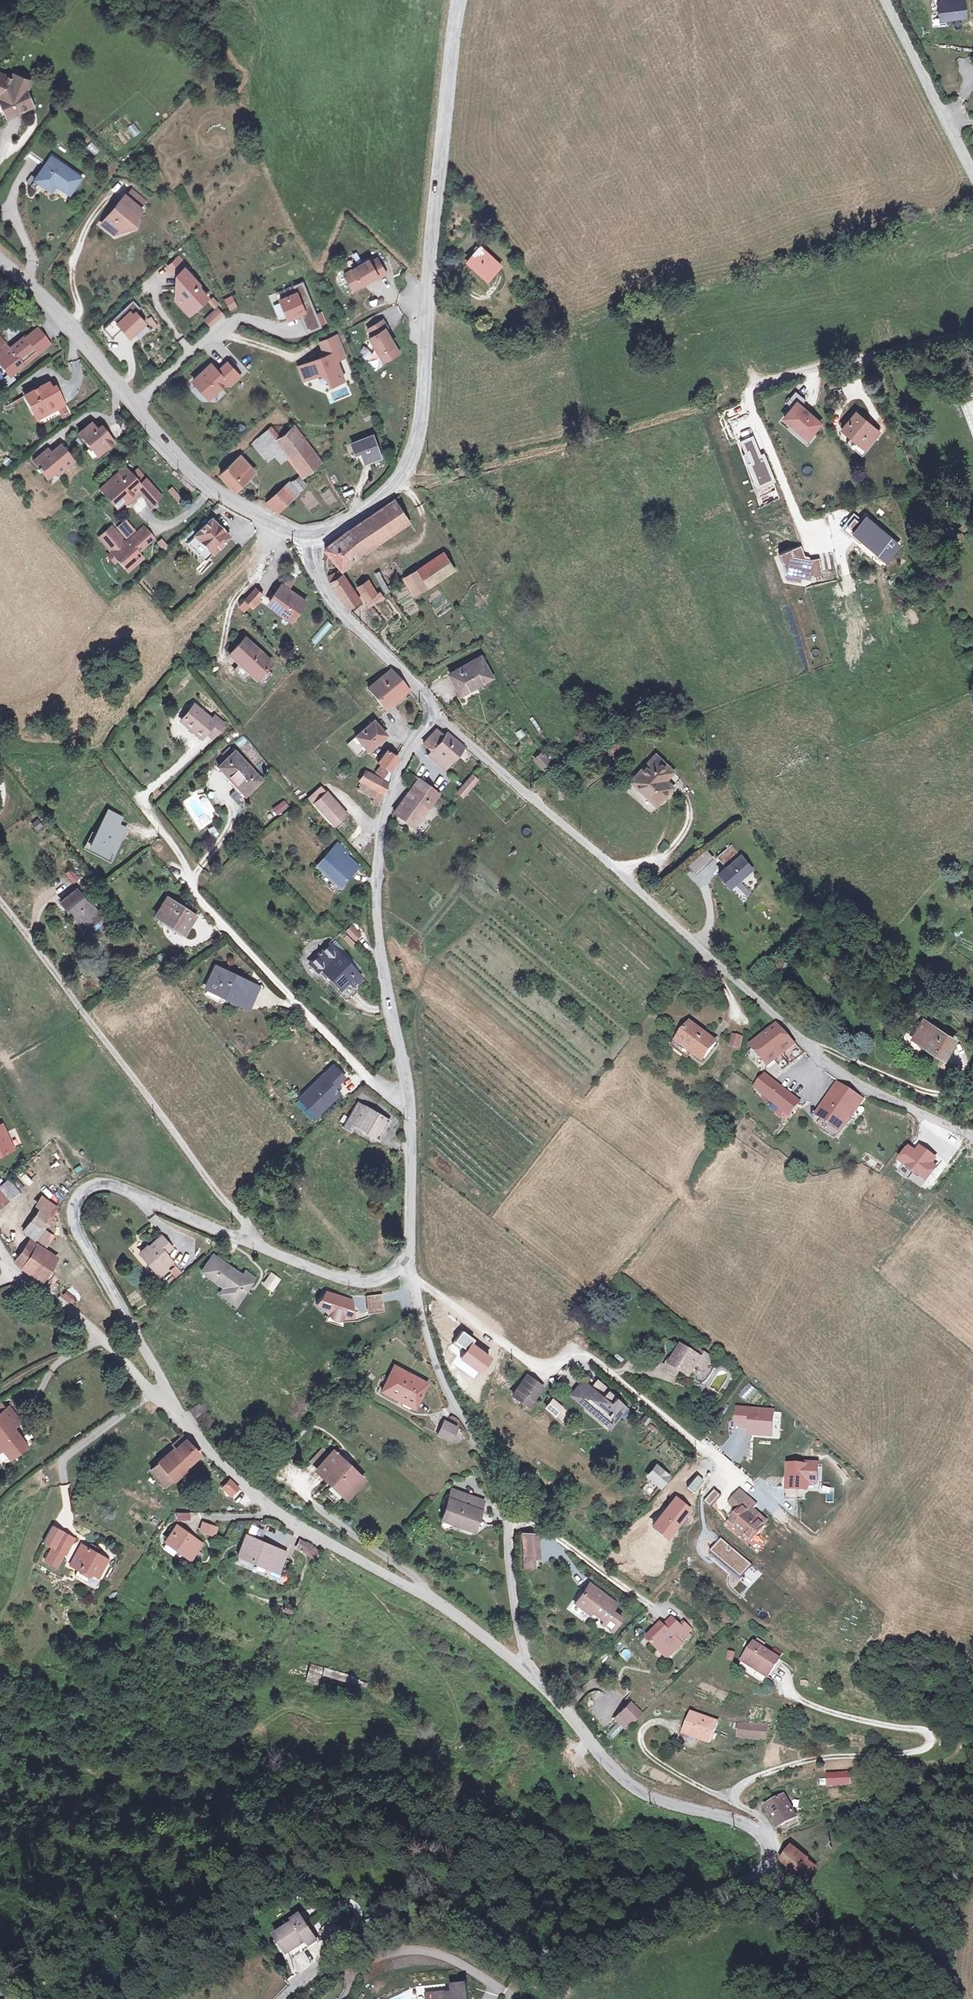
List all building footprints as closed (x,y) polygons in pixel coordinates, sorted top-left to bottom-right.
[(949,2),(943,3),(938,3),(939,21),(966,18),(964,0),(948,0),(949,2)] [(5,113),(31,104),(24,90),(28,81),(12,74),(10,77),(0,73),(0,102),(5,113)] [(135,137),(141,132),(133,123),(128,128),(135,137)] [(92,142),(87,147),(96,156),(101,151),(92,142)] [(35,180),(44,187),(49,181),(55,185),(67,195),(79,180),(51,158),(35,180)] [(49,191),(55,185),(49,181),(44,187),(49,191)] [(131,191),(126,198),(139,208),(145,202),(131,191)] [(134,219),(137,218),(143,210),(139,208),(126,198),(124,196),(100,226),(114,237),(129,232),(126,227),(136,225),(134,219)] [(140,220),(137,218),(134,219),(136,225),(126,227),(129,232),(141,228),(140,220)] [(481,245),(468,259),(488,278),(501,263),(481,245)] [(165,267),(173,276),(181,269),(184,266),(176,257),(165,267)] [(367,263),(343,278),(353,293),(376,279),(378,281),(385,276),(376,262),(369,266),(367,263)] [(175,288),(174,304),(183,304),(189,310),(195,303),(197,305),(204,298),(196,289),(196,286),(181,269),(173,276),(173,288),(175,288)] [(304,280),(294,284),(296,291),(280,298),(287,317),(302,311),(309,329),(321,324),(321,323),(317,314),(304,280)] [(231,311),(239,307),(233,295),(224,299),(231,311)] [(110,336),(121,327),(129,336),(144,322),(135,312),(139,307),(132,299),(101,327),(109,335),(110,336)] [(183,304),(174,304),(184,314),(189,310),(183,304)] [(215,310),(203,321),(208,327),(220,317),(215,310)] [(322,312),(317,314),(321,323),(325,321),(322,312)] [(156,324),(151,316),(148,317),(154,326),(156,324)] [(382,323),(367,332),(372,339),(369,341),(383,364),(399,355),(385,332),(387,330),(382,323)] [(35,354),(37,356),(51,344),(39,329),(28,338),(27,337),(11,350),(2,338),(0,339),(0,362),(5,369),(7,368),(12,375),(25,366),(23,363),(35,354)] [(337,335),(322,341),(327,355),(310,361),(315,374),(319,372),(327,375),(330,384),(343,379),(336,360),(345,356),(337,335)] [(211,361),(193,377),(208,395),(226,379),(229,383),(239,374),(227,360),(220,366),(222,368),(219,371),(211,361)] [(315,374),(310,361),(298,366),(303,379),(315,374)] [(831,380),(834,389),(848,385),(845,376),(831,380)] [(27,400),(36,417),(56,406),(59,411),(65,407),(68,406),(63,397),(59,399),(52,386),(27,400)] [(798,392),(789,403),(795,408),(787,417),(795,424),(810,437),(822,422),(803,406),(808,400),(798,392)] [(39,422),(59,411),(56,406),(36,417),(39,422)] [(65,407),(59,411),(63,419),(69,415),(65,407)] [(863,456),(882,432),(860,414),(846,431),(855,439),(850,445),(863,456)] [(810,437),(795,424),(791,429),(806,441),(810,437)] [(91,427),(79,437),(90,451),(93,448),(100,457),(114,446),(101,430),(97,434),(91,427)] [(270,432),(285,451),(302,476),(304,478),(324,464),(296,427),(281,438),(274,429),(270,432)] [(261,439),(275,458),(285,451),(270,432),(261,439)] [(887,436),(882,432),(863,456),(867,459),(887,436)] [(374,435),(353,443),(357,453),(362,450),(367,464),(382,459),(374,435)] [(759,489),(777,481),(766,453),(762,454),(755,435),(742,440),(747,453),(749,453),(753,461),(749,463),(756,479),(755,480),(759,489)] [(267,464),(275,458),(261,439),(252,446),(267,464)] [(93,448),(90,451),(97,460),(100,457),(93,448)] [(48,453),(34,465),(39,472),(37,473),(40,476),(42,475),(47,481),(55,475),(59,479),(74,465),(61,449),(51,457),(48,453)] [(238,452),(219,466),(236,487),(254,472),(238,452)] [(747,453),(744,454),(748,464),(749,463),(753,461),(749,453),(747,453)] [(142,488),(126,471),(103,491),(112,502),(120,495),(127,503),(129,505),(142,494),(144,493),(154,504),(162,497),(149,482),(142,488)] [(296,487),(293,482),(270,502),(281,517),(310,491),(303,482),(296,487)] [(178,502),(182,498),(172,487),(167,491),(178,502)] [(144,493),(142,494),(153,506),(154,504),(144,493)] [(120,495),(112,502),(119,510),(127,503),(120,495)] [(367,522),(381,543),(413,524),(400,502),(367,522)] [(867,516),(852,532),(877,555),(892,538),(867,516)] [(352,533),(366,554),(381,543),(367,522),(352,533)] [(213,525),(194,543),(213,563),(231,545),(213,525)] [(129,545),(115,530),(103,540),(130,571),(144,559),(141,555),(147,549),(137,538),(129,545)] [(366,554),(352,533),(330,550),(345,572),(366,554)] [(164,552),(169,548),(162,539),(157,543),(164,552)] [(803,545),(792,549),(795,556),(808,559),(803,545)] [(813,580),(813,577),(824,575),(821,558),(812,559),(808,559),(795,556),(792,549),(780,554),(784,563),(788,575),(805,578),(813,580)] [(456,574),(446,558),(423,574),(434,589),(456,574)] [(788,575),(784,563),(787,580),(804,584),(805,578),(788,575)] [(336,584),(352,608),(363,598),(348,577),(344,579),(341,575),(335,579),(336,584)] [(370,579),(362,586),(373,599),(381,592),(370,579)] [(269,598),(278,605),(280,603),(292,611),(302,596),(281,581),(269,598)] [(264,597),(258,591),(248,601),(254,607),(264,597)] [(280,603),(278,605),(275,609),(288,618),(292,611),(280,603)] [(248,642),(232,657),(257,682),(273,667),(248,642)] [(451,674),(460,692),(473,684),(475,689),(494,678),(483,657),(451,674)] [(409,692),(391,674),(369,693),(386,713),(409,692)] [(463,696),(467,694),(475,689),(473,684),(460,692),(463,696)] [(183,724),(196,708),(193,705),(179,720),(183,724)] [(213,724),(196,708),(183,724),(202,742),(206,738),(214,744),(227,729),(216,720),(213,724)] [(383,739),(372,725),(369,727),(353,739),(366,754),(383,739)] [(468,748),(451,735),(447,738),(438,729),(427,747),(434,753),(430,759),(447,773),(468,748)] [(540,770),(552,764),(547,751),(534,757),(540,770)] [(238,757),(221,770),(244,800),(261,787),(238,757)] [(396,765),(387,757),(378,767),(387,776),(396,765)] [(660,759),(636,786),(659,807),(684,781),(660,759)] [(459,795),(465,801),(480,783),(473,777),(459,795)] [(371,793),(378,783),(369,778),(360,788),(371,793)] [(442,796),(425,781),(398,813),(415,829),(442,796)] [(388,788),(378,783),(371,793),(384,800),(388,788)] [(538,789),(544,795),(548,789),(542,784),(538,789)] [(323,787),(310,800),(315,805),(329,793),(323,787)] [(315,805),(337,827),(349,813),(329,793),(315,805)] [(277,817),(290,807),(284,800),(271,809),(277,817)] [(108,812),(92,848),(115,860),(125,837),(120,834),(122,828),(118,826),(121,818),(108,812)] [(35,832),(43,826),(38,819),(30,825),(35,832)] [(730,863),(720,871),(731,885),(742,876),(755,889),(762,878),(734,843),(720,853),(730,863)] [(347,859),(350,857),(340,847),(330,855),(335,861),(323,873),(340,890),(359,871),(347,859)] [(707,850),(702,854),(708,862),(713,858),(707,850)] [(702,854),(690,863),(696,871),(708,862),(702,854)] [(335,861),(330,855),(318,867),(323,873),(335,861)] [(64,873),(72,884),(80,879),(72,868),(64,873)] [(89,910),(79,895),(63,907),(74,922),(78,919),(87,933),(103,922),(93,907),(89,910)] [(168,902),(158,919),(185,938),(196,920),(168,902)] [(352,926),(346,931),(355,941),(361,935),(352,926)] [(964,955),(972,960),(972,959),(972,943),(972,942),(964,955)] [(330,948),(310,966),(318,975),(322,972),(339,992),(346,985),(350,990),(359,981),(330,948)] [(218,970),(208,991),(240,1006),(241,1006),(237,1004),(240,996),(255,1002),(260,990),(218,970)] [(241,1006),(240,1006),(250,1011),(255,1002),(240,996),(237,1004),(241,1006)] [(912,1038),(921,1044),(944,1057),(955,1039),(924,1020),(912,1038)] [(705,1060),(719,1043),(694,1023),(682,1038),(692,1046),(691,1049),(705,1060)] [(767,1039),(755,1050),(771,1068),(798,1046),(782,1028),(767,1039)] [(741,1050),(744,1037),(733,1034),(730,1048),(741,1050)] [(334,1067),(301,1098),(318,1116),(339,1096),(335,1091),(339,1088),(337,1086),(345,1079),(334,1067)] [(753,1089),(760,1095),(773,1079),(765,1074),(753,1089)] [(773,1079),(760,1095),(769,1102),(776,1094),(786,1101),(791,1094),(773,1079)] [(841,1085),(819,1118),(839,1132),(861,1099),(841,1085)] [(801,1102),(791,1094),(786,1101),(776,1094),(769,1102),(788,1116),(801,1102)] [(387,1121),(360,1103),(344,1129),(353,1135),(357,1128),(375,1140),(387,1121)] [(0,1129),(0,1157),(12,1152),(1,1128),(0,1129)] [(942,1152),(953,1148),(950,1139),(939,1143),(942,1152)] [(909,1148),(900,1161),(927,1182),(937,1168),(931,1164),(935,1159),(920,1148),(916,1153),(909,1148)] [(0,1191),(0,1210),(20,1195),(10,1183),(0,1191)] [(59,1210),(49,1201),(27,1234),(38,1241),(59,1210)] [(161,1233),(139,1252),(148,1263),(150,1261),(159,1272),(172,1260),(165,1251),(170,1245),(161,1233)] [(15,1262),(23,1270),(38,1249),(29,1242),(15,1262)] [(38,1249),(23,1270),(39,1283),(55,1262),(38,1249)] [(229,1292),(225,1299),(237,1307),(256,1277),(248,1270),(244,1276),(212,1255),(200,1273),(222,1287),(229,1292)] [(175,1278),(182,1274),(177,1265),(169,1270),(175,1278)] [(271,1272),(262,1285),(273,1293),(282,1280),(271,1272)] [(218,1294),(225,1299),(229,1292),(222,1287),(218,1294)] [(69,1292),(63,1297),(73,1307),(78,1302),(69,1292)] [(329,1292),(319,1304),(332,1314),(347,1319),(356,1318),(356,1306),(352,1305),(354,1300),(329,1292)] [(385,1294),(369,1296),(370,1305),(371,1305),(386,1303),(385,1294)] [(386,1303),(371,1305),(372,1313),(387,1312),(386,1303)] [(683,1346),(673,1364),(686,1372),(693,1377),(700,1365),(704,1358),(709,1361),(712,1355),(704,1351),(701,1356),(683,1346)] [(714,1357),(712,1355),(709,1361),(704,1358),(700,1365),(707,1370),(714,1357)] [(683,1377),(686,1372),(673,1364),(669,1370),(683,1377)] [(397,1368),(384,1390),(416,1409),(427,1390),(412,1381),(413,1378),(397,1368)] [(514,1394),(530,1406),(544,1388),(528,1375),(514,1394)] [(598,1379),(592,1386),(603,1396),(608,1390),(609,1389),(598,1379)] [(585,1380),(574,1394),(610,1426),(626,1406),(608,1390),(603,1396),(592,1386),(585,1380)] [(192,1406),(198,1415),(207,1407),(211,1404),(204,1396),(192,1406)] [(562,1406),(553,1398),(546,1405),(555,1413),(562,1406)] [(198,1415),(209,1429),(219,1420),(207,1407),(198,1415)] [(566,1425),(573,1410),(566,1407),(558,1422),(566,1425)] [(773,1412),(737,1410),(736,1427),(750,1428),(756,1428),(755,1431),(772,1432),(773,1412)] [(25,1444),(12,1427),(18,1423),(11,1415),(0,1423),(0,1434),(0,1435),(0,1449),(3,1447),(10,1456),(25,1444)] [(440,1435),(452,1443),(459,1431),(447,1423),(440,1435)] [(756,1428),(750,1428),(749,1435),(772,1437),(772,1432),(755,1431),(756,1428)] [(648,1436),(654,1448),(664,1442),(658,1431),(648,1436)] [(163,1462),(178,1478),(183,1473),(203,1453),(189,1438),(185,1442),(182,1438),(174,1446),(178,1449),(163,1462)] [(313,1464),(321,1471),(332,1458),(325,1451),(313,1464)] [(321,1471),(319,1472),(346,1497),(362,1481),(335,1455),(332,1458),(321,1471)] [(167,1487),(178,1478),(163,1462),(153,1472),(167,1487)] [(806,1467),(789,1466),(787,1500),(805,1500),(805,1483),(817,1484),(818,1465),(806,1464),(806,1467)] [(666,1477),(656,1468),(650,1475),(659,1484),(666,1477)] [(231,1480),(223,1489),(232,1496),(240,1487),(231,1480)] [(457,1491),(453,1500),(459,1502),(463,1494),(457,1491)] [(750,1514),(757,1506),(750,1501),(739,1492),(731,1501),(741,1509),(728,1524),(735,1530),(737,1528),(753,1542),(765,1527),(750,1514)] [(473,1535),(482,1512),(472,1508),(476,1499),(463,1494),(459,1502),(453,1500),(442,1526),(443,1531),(449,1533),(451,1531),(454,1524),(461,1527),(460,1530),(473,1535)] [(485,1504),(476,1499),(472,1508),(482,1512),(485,1504)] [(191,1523),(192,1514),(177,1513),(176,1522),(191,1523)] [(58,1544),(68,1550),(77,1536),(56,1523),(48,1538),(58,1544)] [(204,1526),(202,1535),(216,1540),(219,1531),(204,1526)] [(185,1534),(175,1548),(193,1562),(204,1547),(185,1534)] [(528,1570),(537,1570),(536,1563),(541,1563),(540,1536),(526,1537),(528,1570)] [(320,1555),(325,1549),(306,1538),(302,1546),(320,1555)] [(278,1551),(248,1539),(240,1558),(271,1571),(272,1566),(281,1570),(286,1556),(278,1553),(278,1551)] [(82,1564),(94,1571),(101,1575),(111,1559),(84,1543),(73,1562),(81,1567),(82,1564)] [(60,1564),(68,1550),(58,1544),(50,1558),(60,1564)] [(89,1579),(94,1571),(82,1564),(81,1567),(78,1573),(89,1579)] [(586,1585),(574,1601),(580,1606),(578,1609),(585,1615),(588,1611),(601,1622),(599,1625),(609,1633),(620,1619),(610,1611),(614,1605),(586,1585)] [(580,1606),(574,1601),(571,1604),(578,1609),(580,1606)] [(656,1651),(663,1643),(668,1648),(668,1647),(674,1640),(679,1644),(687,1635),(685,1633),(688,1629),(682,1623),(679,1627),(670,1619),(662,1628),(658,1625),(644,1640),(656,1651)] [(674,1640),(668,1647),(672,1651),(679,1644),(674,1640)] [(663,1643),(656,1651),(661,1655),(668,1648),(663,1643)] [(780,1659),(754,1643),(744,1659),(758,1668),(756,1671),(768,1679),(780,1659)] [(631,1663),(636,1655),(627,1650),(622,1657),(631,1663)] [(738,1666),(740,1657),(733,1655),(731,1665),(738,1666)] [(616,1715),(626,1726),(639,1714),(628,1703),(616,1715)] [(692,1720),(689,1719),(685,1732),(702,1738),(701,1740),(710,1743),(717,1722),(694,1714),(692,1720)] [(616,1715),(613,1718),(623,1729),(626,1726),(616,1715)] [(739,1724),(738,1736),(760,1738),(761,1732),(766,1732),(767,1727),(739,1724)] [(825,1778),(827,1790),(850,1785),(848,1774),(825,1778)] [(766,1806),(778,1826),(796,1817),(784,1796),(766,1806)] [(801,1824),(796,1817),(778,1826),(782,1835),(801,1824)] [(794,1874),(806,1861),(791,1848),(779,1860),(794,1874)] [(815,1869),(806,1861),(794,1874),(803,1882),(815,1869)] [(303,1925),(285,1937),(297,1953),(313,1942),(316,1944),(324,1939),(308,1916),(301,1922),(303,1925)] [(297,1953),(285,1937),(282,1939),(293,1955),(297,1953)] [(451,1988),(452,1996),(448,1996),(448,1994),(426,1996),(426,1998),(467,1998),(466,1987),(451,1988)]
